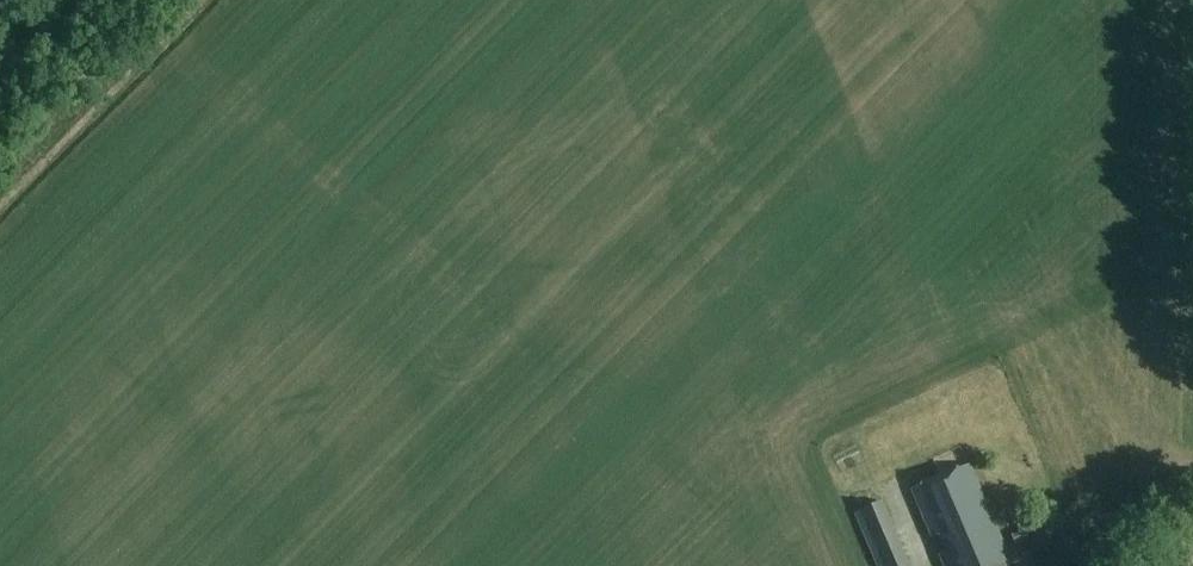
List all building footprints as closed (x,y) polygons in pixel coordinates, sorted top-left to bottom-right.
[(1004,564),(1010,561),(970,467),(914,491),(945,565),(1005,565),(1004,564)] [(1015,545),(1030,540),(1025,529),(1011,535),(1015,545)]
